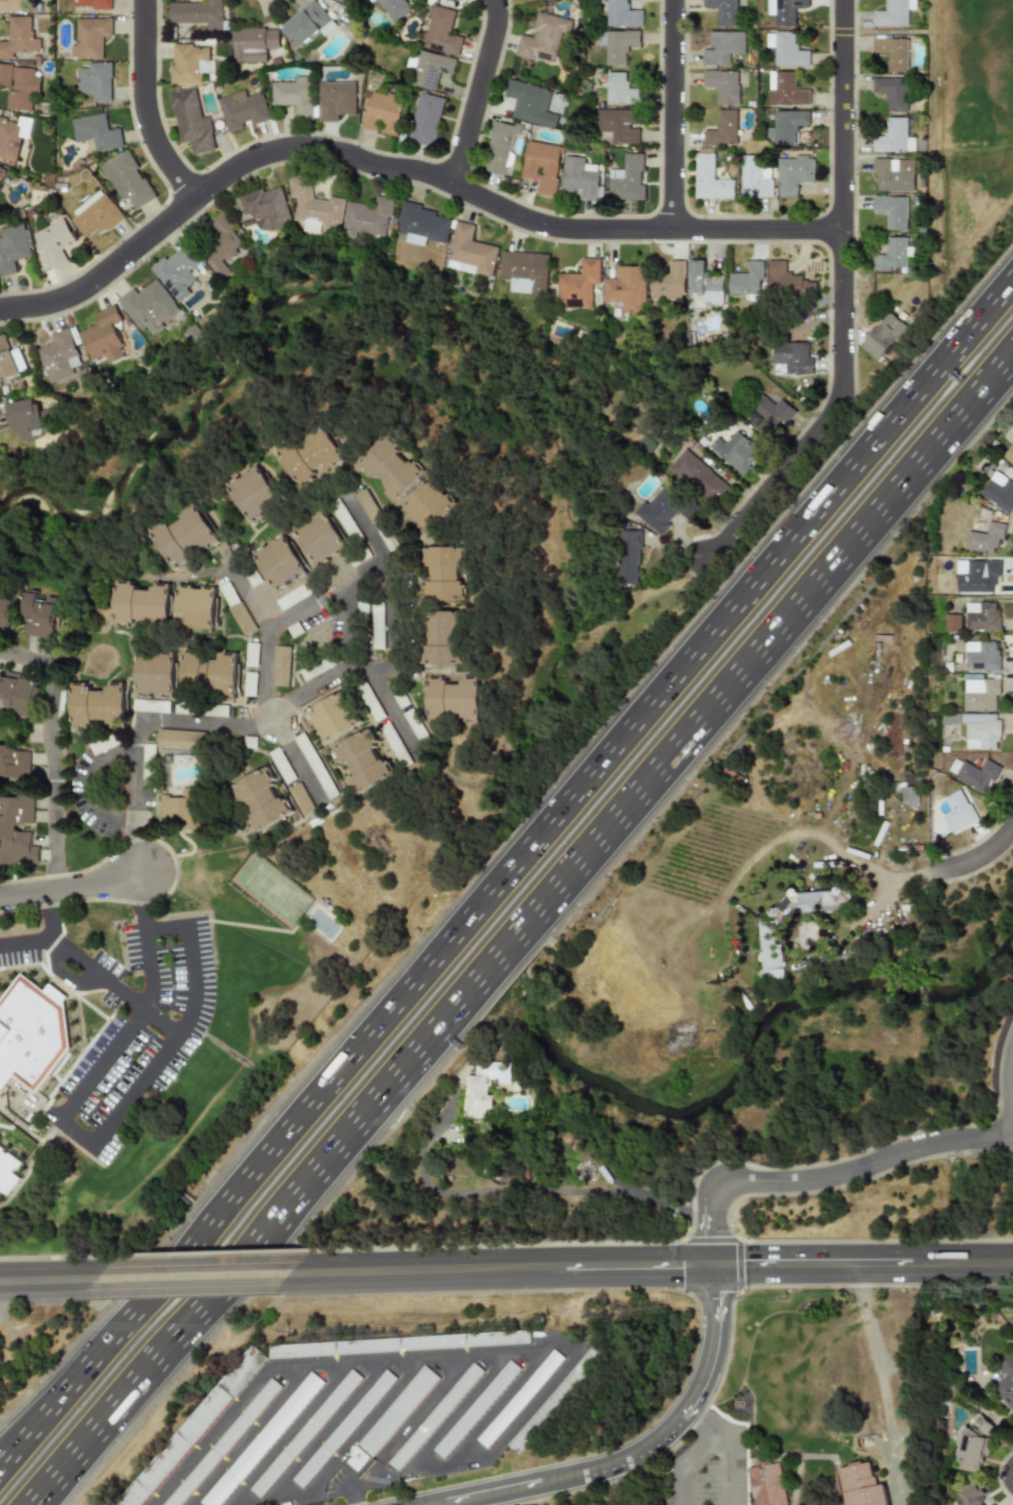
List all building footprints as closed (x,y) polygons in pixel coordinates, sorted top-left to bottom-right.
[(26,12),(26,0),(0,0),(0,11),(26,12)] [(111,10),(111,0),(70,0),(70,10),(111,10)] [(170,22),(201,21),(201,29),(222,29),(222,0),(170,0),(170,22)] [(317,0),(311,0),(279,25),(296,48),(317,32),(321,36),(336,25),(317,0)] [(407,0),(374,0),(393,24),(414,8),(407,0)] [(604,27),(641,27),(641,5),(629,5),(629,0),(604,0),(604,27)] [(714,4),(714,27),(737,27),(737,0),(703,0),(703,4),(714,4)] [(809,4),(809,0),(776,0),(776,26),(798,25),(798,4),(809,4)] [(883,15),(873,14),(873,25),(904,26),(905,14),(914,15),(915,0),(884,0),(883,15)] [(459,56),(463,35),(454,32),(459,11),(428,4),(418,47),(459,56)] [(514,55),(551,65),(558,36),(567,39),(572,20),(537,11),(531,34),(520,31),(514,55)] [(40,49),(39,38),(30,38),(30,16),(6,16),(6,37),(0,37),(0,59),(14,59),(14,49),(40,49)] [(112,17),(79,18),(79,29),(71,29),(71,59),(101,58),(101,38),(112,38),(112,17)] [(232,27),(232,62),(268,62),(268,51),(279,51),(278,27),(232,27)] [(639,31),(602,30),(602,65),(629,66),(629,45),(639,45),(639,31)] [(712,32),(712,43),(703,43),(703,65),(734,65),(734,54),(745,54),(745,32),(712,32)] [(774,66),(808,66),(808,51),(798,51),(798,32),(774,32),(774,66)] [(907,71),(907,36),(873,36),(873,49),(884,49),(884,71),(907,71)] [(170,43),(170,84),(201,84),(201,74),(213,74),(213,53),(205,53),(205,44),(170,43)] [(456,59),(420,50),(411,84),(436,91),(440,76),(451,78),(456,59)] [(92,102),(112,102),(112,62),(81,63),(81,72),(73,72),(73,92),(92,92),(92,102)] [(30,92),(39,92),(40,77),(32,76),(32,65),(0,64),(0,84),(7,84),(6,109),(29,110),(30,92)] [(739,104),(739,70),(703,70),(703,92),(713,92),(713,104),(739,104)] [(808,105),(808,92),(799,92),(799,71),(777,71),(777,82),(768,82),(768,105),(808,105)] [(605,72),(605,103),(629,103),(629,72),(605,72)] [(907,77),(873,77),(873,89),(883,89),(883,112),(907,112),(907,77)] [(553,90),(508,78),(503,97),(513,99),(509,118),(555,130),(559,112),(548,109),(553,90)] [(294,119),(312,119),(311,79),(271,80),(272,108),(294,108),(294,119)] [(355,81),(318,81),(318,121),(340,121),(340,113),(355,113),(355,81)] [(209,114),(201,116),(195,87),(169,92),(180,147),(193,144),(195,154),(216,150),(209,114)] [(271,121),(264,94),(252,97),(250,89),(217,97),(226,132),(271,121)] [(360,128),(396,136),(405,97),(369,89),(360,128)] [(408,141),(435,147),(446,98),(419,92),(408,141)] [(639,143),(639,123),(629,123),(629,109),(596,109),(596,143),(639,143)] [(714,131),(703,131),(703,144),(737,145),(738,110),(714,110),(714,131)] [(808,110),(769,110),(769,144),(797,144),(797,123),(808,123),(808,110)] [(75,144),(86,142),(88,153),(124,147),(121,128),(109,130),(106,112),(71,118),(75,144)] [(17,161),(21,136),(26,137),(28,121),(0,116),(0,158),(17,161)] [(873,151),(914,151),(914,135),(906,135),(906,117),(883,117),(883,139),(873,139),(873,151)] [(522,127),(492,120),(483,158),(491,160),(488,172),(506,176),(516,136),(519,137),(522,127)] [(520,181),(538,184),(536,195),(555,198),(563,146),(526,140),(520,181)] [(101,164),(122,205),(132,200),(136,208),(156,198),(130,149),(101,164)] [(695,199),(732,198),(732,178),(714,178),(714,152),(695,152),(695,199)] [(644,153),(623,153),(623,170),(608,170),(607,200),(644,200),(644,153)] [(797,199),(797,187),(814,187),(814,155),(777,155),(777,199),(797,199)] [(601,201),(602,169),(582,169),(583,157),(562,156),(561,191),(580,191),(580,200),(601,201)] [(740,156),(740,197),(772,197),(772,177),(761,177),(761,156),(740,156)] [(872,191),(914,191),(914,158),(872,158),(872,191)] [(291,175),(290,198),(296,198),(295,222),(304,222),(304,233),(331,234),(332,229),(343,229),(344,197),(311,196),(312,176),(291,175)] [(255,214),(260,235),(293,227),(282,184),(238,195),(244,217),(255,214)] [(72,221),(84,237),(94,229),(99,237),(125,218),(102,188),(74,210),(79,216),(72,221)] [(387,240),(394,198),(372,195),(370,205),(349,201),(343,233),(387,240)] [(906,230),(906,196),(872,196),(872,209),(882,209),(882,230),(906,230)] [(405,243),(434,248),(435,241),(446,243),(451,220),(441,218),(443,209),(402,201),(397,231),(407,232),(405,243)] [(204,221),(216,247),(203,253),(217,281),(231,274),(226,263),(244,254),(224,212),(204,221)] [(50,269),(67,261),(61,251),(77,243),(64,216),(31,232),(50,269)] [(445,268),(492,278),(498,248),(475,243),(478,225),(455,221),(445,268)] [(25,223),(0,227),(0,276),(15,274),(13,263),(32,259),(25,223)] [(884,257),(873,257),(873,269),(909,269),(909,237),(884,237),(884,257)] [(178,303),(190,294),(185,287),(195,279),(189,271),(199,263),(184,244),(151,270),(178,303)] [(549,254),(501,250),(499,281),(509,281),(508,293),(546,297),(549,254)] [(589,289),(600,289),(600,258),(578,258),(578,274),(557,274),(556,309),(589,309),(589,289)] [(684,260),(671,260),(671,271),(660,271),(660,277),(650,277),(650,300),(684,300),(684,260)] [(722,272),(706,272),(706,260),(689,260),(689,293),(697,293),(697,300),(722,301),(722,272)] [(812,293),(812,282),(805,282),(805,271),(786,271),(786,260),(767,260),(767,293),(812,293)] [(646,266),(614,265),(614,277),(603,276),(603,303),(624,303),(624,313),(645,314),(646,266)] [(728,271),(728,298),(762,299),(763,265),(747,265),(747,271),(728,271)] [(137,294),(132,288),(117,300),(140,331),(145,327),(151,334),(180,312),(156,280),(137,294)] [(115,326),(122,324),(116,304),(94,311),(98,325),(80,331),(89,361),(102,357),(104,363),(125,357),(115,326)] [(907,327),(887,311),(858,347),(878,363),(907,327)] [(46,382),(83,370),(69,327),(50,333),(54,343),(36,349),(46,382)] [(18,374),(3,333),(0,334),(0,381),(18,374)] [(811,342),(772,342),(772,374),(811,374),(811,342)] [(774,405),(759,394),(742,417),(765,435),(770,428),(778,434),(796,411),(779,398),(774,405)] [(3,403),(8,433),(42,427),(37,397),(3,403)] [(292,459),(295,458),(293,454),(291,455),(289,453),(301,445),(303,448),(307,446),(309,449),(322,441),(320,438),(323,436),(321,433),(334,425),(358,463),(313,492),(292,459)] [(717,435),(707,449),(743,475),(761,450),(734,430),(726,441),(717,435)] [(369,468),(397,441),(435,481),(407,508),(369,468)] [(1001,456),(1012,467),(1012,442),(1001,456)] [(666,467),(711,506),(729,486),(684,447),(666,467)] [(265,465),(291,505),(259,525),(233,485),(265,465)] [(990,472),(979,498),(1010,512),(1012,506),(1012,482),(990,472)] [(412,511),(442,482),(470,511),(440,540),(412,511)] [(634,514),(660,536),(676,516),(686,523),(696,510),(660,482),(634,514)] [(364,496),(377,523),(390,517),(377,490),(364,496)] [(366,537),(346,499),(336,505),(356,542),(366,537)] [(180,572),(157,535),(201,507),(225,544),(180,572)] [(356,548),(322,568),(300,531),(334,511),(356,548)] [(967,531),(963,548),(993,554),(996,538),(1002,539),(1005,524),(987,521),(985,534),(967,531)] [(640,531),(619,530),(619,584),(640,585),(640,531)] [(288,535),(313,578),(282,596),(257,553),(288,535)] [(474,606),(430,605),(431,550),(475,551),(474,606)] [(999,561),(955,560),(955,592),(993,593),(994,576),(999,576),(999,561)] [(228,607),(244,636),(254,630),(228,581),(217,587),(228,607)] [(182,585),(218,587),(215,634),(179,632),(182,585)] [(275,598),(280,609),(310,597),(306,586),(275,598)] [(120,589),(174,592),(172,626),(118,622),(120,589)] [(22,635),(53,639),(57,605),(39,603),(40,594),(27,592),(22,635)] [(8,632),(15,600),(0,597),(0,630),(8,632)] [(997,602),(964,602),(964,631),(997,631),(997,602)] [(374,649),(385,649),(384,603),(373,603),(374,649)] [(472,614),(471,672),(429,671),(430,613),(472,614)] [(943,631),(959,631),(959,614),(943,614),(943,631)] [(963,642),(964,671),(998,670),(997,641),(963,642)] [(245,667),(256,667),(257,644),(246,643),(245,667)] [(289,687),(291,647),(273,646),(272,686),(289,687)] [(178,699),(141,697),(144,652),(181,655),(178,699)] [(190,652),(243,657),(239,704),(186,700),(190,652)] [(328,659),(309,668),(313,677),(332,668),(328,659)] [(31,719),(39,681),(0,672),(0,712),(31,719)] [(433,678),(487,679),(486,726),(433,726),(433,678)] [(963,679),(963,710),(994,711),(995,695),(999,696),(999,680),(963,679)] [(355,684),(371,723),(381,718),(366,680),(355,684)] [(76,685),(128,685),(128,731),(76,731),(76,685)] [(399,688),(391,691),(397,709),(405,706),(399,688)] [(305,712),(344,691),(365,727),(326,749),(305,712)] [(132,711),(168,713),(168,701),(133,700),(132,711)] [(417,743),(427,738),(414,709),(404,714),(417,743)] [(997,717),(964,716),(964,749),(997,750),(997,717)] [(401,769),(411,763),(387,722),(377,728),(401,769)] [(156,748),(203,749),(203,732),(157,730),(156,748)] [(331,752),(371,730),(399,781),(359,803),(331,752)] [(302,733),(292,739),(328,800),(338,794),(302,733)] [(93,756),(119,744),(114,734),(89,745),(93,756)] [(153,745),(143,744),(143,766),(153,766),(153,745)] [(0,745),(0,780),(30,780),(30,745),(0,745)] [(284,784),(294,779),(278,747),(268,753),(284,784)] [(1000,767),(984,758),(978,770),(954,757),(946,773),(981,792),(988,779),(993,782),(1000,767)] [(269,765),(299,818),(262,839),(231,786),(269,765)] [(185,820),(172,820),(172,801),(166,801),(166,792),(186,792),(186,783),(202,783),(202,798),(197,798),(198,816),(200,816),(200,830),(185,830),(185,820)] [(302,818),(314,811),(299,783),(287,789),(302,818)] [(941,815),(951,833),(976,820),(960,789),(942,798),(949,811),(941,815)] [(0,794),(0,863),(36,864),(37,833),(23,833),(24,824),(33,824),(34,795),(0,794)] [(785,980),(785,964),(780,961),(780,925),(790,925),(798,913),(846,912),(846,893),(836,886),(832,892),(797,893),(790,888),(774,913),(774,925),(761,925),(761,954),(762,953),(763,971),(761,973),(761,981),(785,980)] [(3,1097),(0,1095),(0,1013),(25,982),(66,1013),(70,1055),(37,1096),(16,1081),(3,1097)] [(511,1062),(474,1061),(474,1076),(465,1075),(464,1118),(486,1119),(486,1109),(493,1109),(493,1096),(487,1095),(487,1079),(498,1079),(498,1083),(511,1084),(511,1062)] [(30,1170),(0,1206),(0,1148),(30,1170)] [(520,1327),(520,1345),(272,1358),(272,1341),(520,1327)] [(507,1445),(594,1340),(604,1348),(518,1453),(507,1445)] [(476,1438),(552,1346),(564,1355),(488,1448),(476,1438)] [(264,1360),(144,1504),(115,1504),(249,1348),(264,1360)] [(1011,1353),(997,1367),(1005,1375),(990,1390),(1012,1413),(1012,1355),(1011,1353)] [(432,1450),(509,1357),(521,1366),(444,1459),(432,1450)] [(388,1462),(473,1358),(485,1368),(400,1472),(388,1462)] [(342,1460),(424,1361),(441,1375),(359,1474),(342,1460)] [(290,1477),(383,1364),(396,1374),(303,1487),(290,1477)] [(250,1486),(350,1365),(362,1374),(262,1496),(250,1486)] [(324,1379),(220,1504),(208,1504),(200,1499),(309,1367),(324,1379)] [(281,1384),(180,1504),(160,1504),(269,1374),(281,1384)] [(952,1468),(978,1473),(982,1456),(986,1457),(993,1422),(974,1418),(971,1429),(961,1427),(952,1468)] [(753,1504),(786,1504),(778,1462),(764,1465),(762,1456),(754,1457),(755,1467),(747,1468),(753,1504)] [(884,1484),(875,1485),(871,1461),(839,1467),(845,1504),(887,1504),(884,1484)] [(958,1504),(989,1504),(975,1480),(952,1493),(958,1504)]
